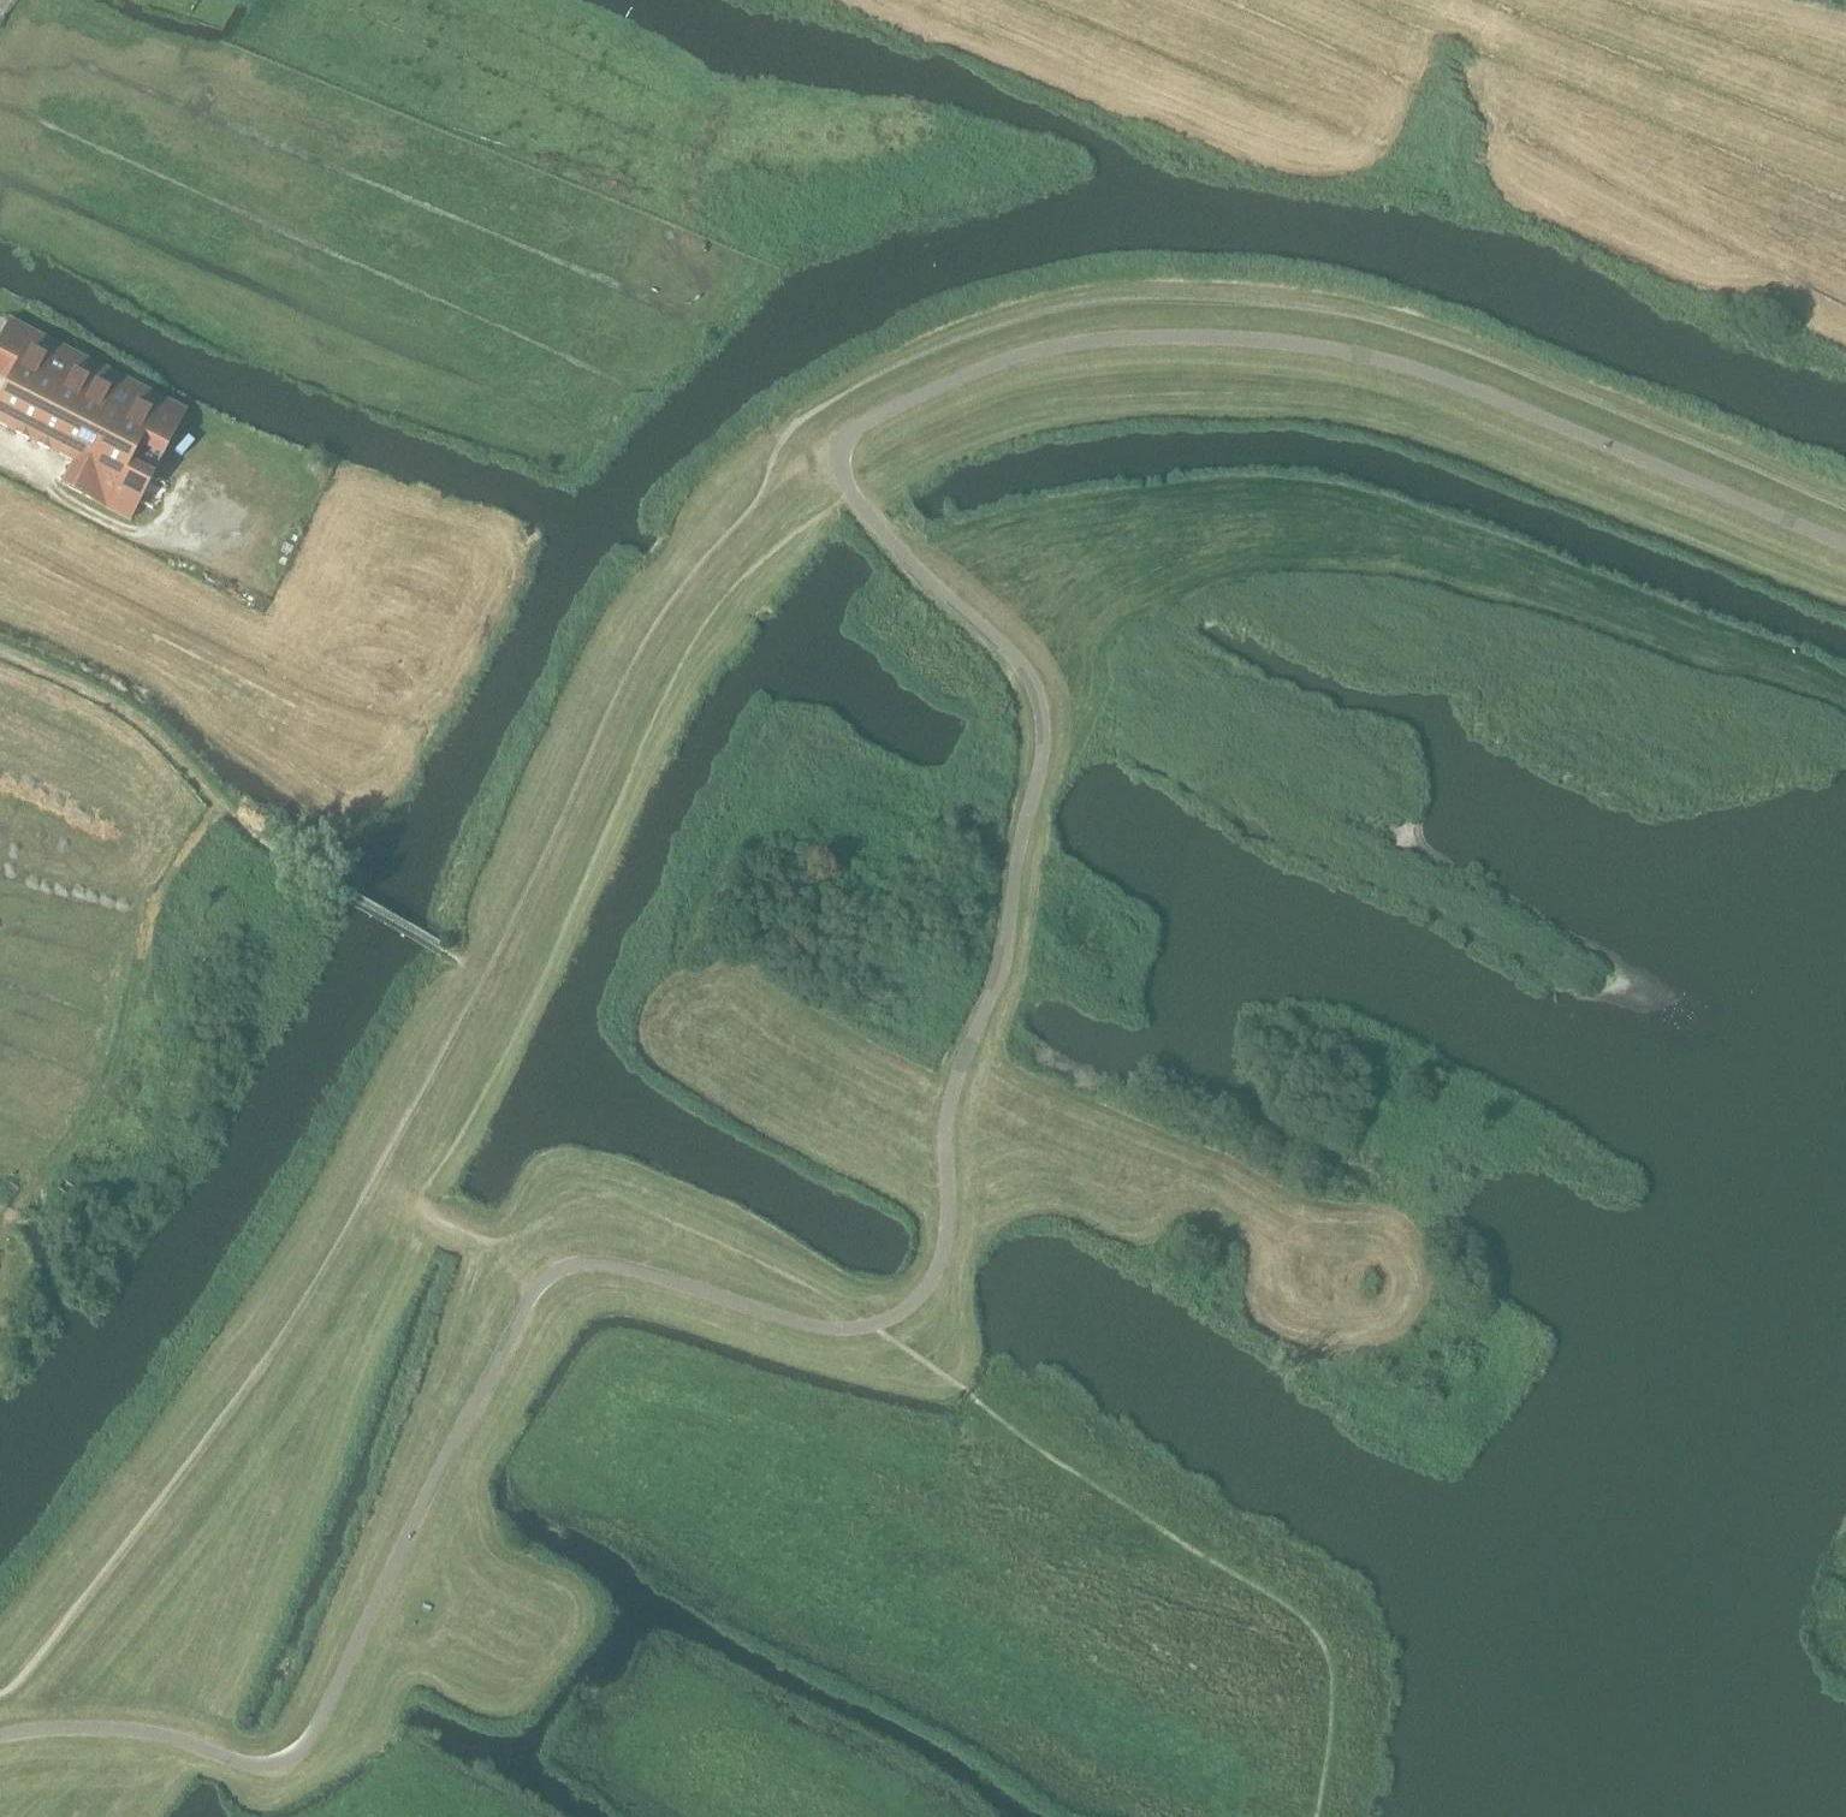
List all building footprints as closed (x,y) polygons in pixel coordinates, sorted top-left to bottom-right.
[(8,380),(0,396),(0,425),(76,464),(65,486),(129,519),(185,409),(10,320),(0,340),(0,376),(8,380)]
